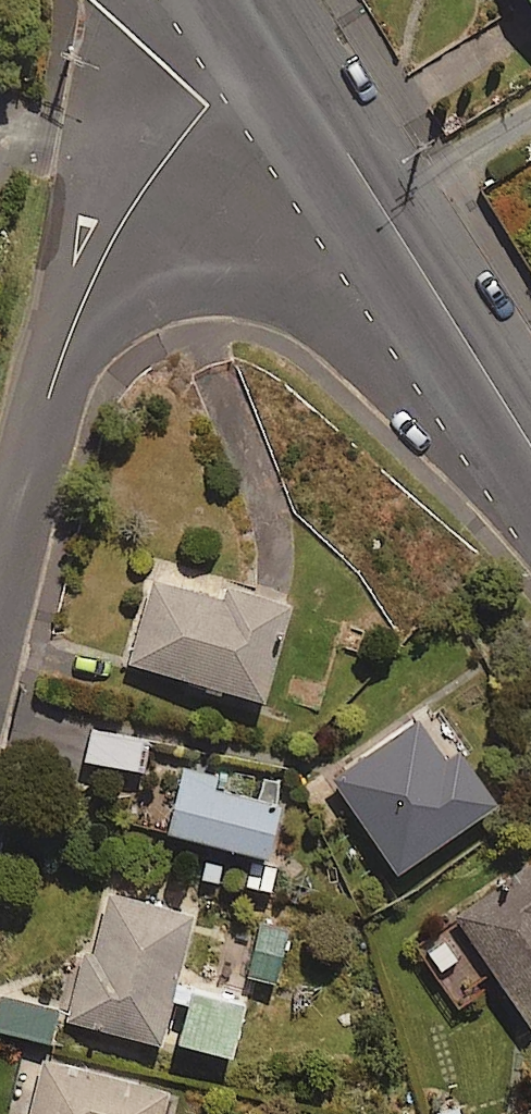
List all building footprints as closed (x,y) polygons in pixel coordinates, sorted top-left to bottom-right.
[(292,602),(157,564),(130,660),(264,698),(292,602)] [(452,753),(421,709),(330,773),(398,871),(499,801),(461,747),(452,753)] [(143,734),(91,724),(85,759),(137,769),(143,734)] [(216,772),(183,765),(174,807),(139,798),(133,822),(268,854),(280,803),(212,787),(216,772)] [(459,1009),(477,996),(470,986),(494,970),(530,1023),(530,862),(413,943),(459,1009)] [(194,912),(108,892),(77,1021),(162,1041),(194,912)] [(289,921),(262,915),(249,976),(277,982),(289,921)] [(245,1003),(193,990),(180,1039),(233,1053),(245,1003)] [(1,997),(0,1003),(0,1029),(50,1040),(57,1010),(1,997)] [(169,1088),(44,1059),(31,1113),(9,1107),(8,1113),(162,1113),(169,1088)]
